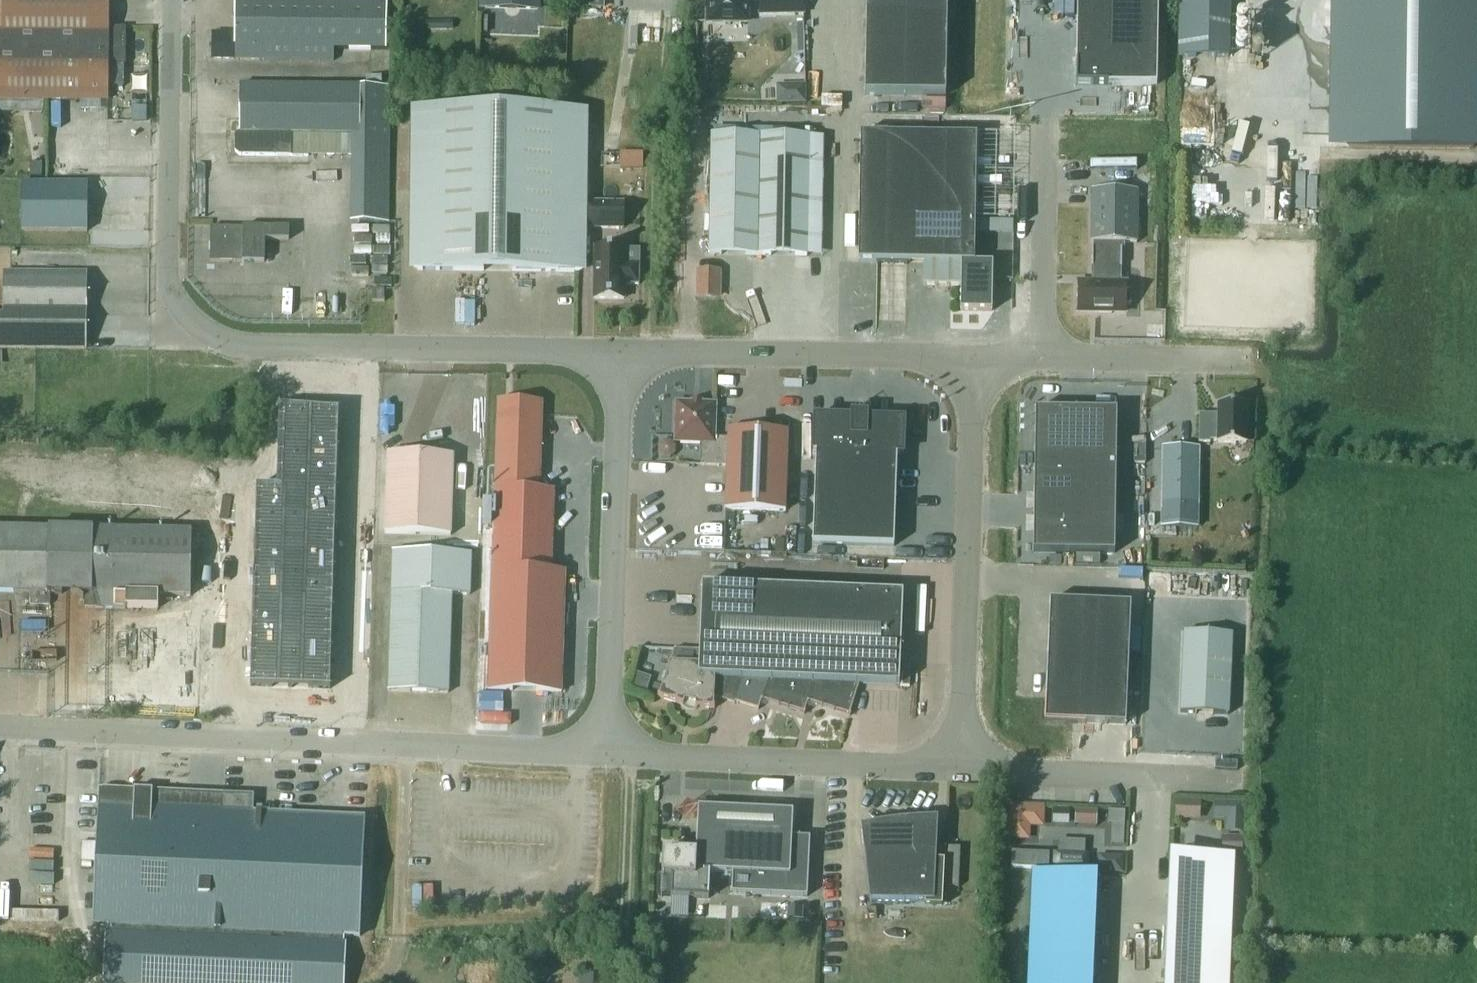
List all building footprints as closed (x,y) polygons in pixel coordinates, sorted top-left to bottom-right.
[(110,0),(0,0),(0,99),(108,101),(109,64),(114,64),(125,64),(126,27),(109,27),(110,0)] [(213,59),(334,61),(334,49),(387,50),(388,2),(335,1),(335,0),(235,0),(234,33),(213,33),(213,59)] [(486,9),(538,11),(538,0),(486,0),(486,9)] [(707,22),(747,22),(747,0),(707,0),(707,22)] [(759,16),(804,15),(803,0),(759,0),(759,16)] [(947,0),(866,0),(865,95),(945,96),(947,0)] [(1076,83),(1157,85),(1158,0),(1077,0),(1077,25),(1078,25),(1077,49),(1076,49),(1076,83)] [(1230,0),(1180,0),(1180,56),(1230,57),(1230,0)] [(433,18),(433,29),(449,28),(448,17),(433,18)] [(114,64),(109,64),(109,86),(123,86),(123,64),(114,64)] [(239,155),(307,156),(307,133),(360,133),(360,86),(240,85),(240,132),(235,136),(235,151),(239,155)] [(417,270),(577,271),(579,111),(418,110),(417,270)] [(711,134),(709,254),(807,256),(809,153),(823,154),(823,137),(809,137),(809,136),(711,134)] [(860,134),(858,261),(924,262),(923,286),(961,286),(960,310),(992,311),(993,263),(974,262),(977,136),(860,134)] [(625,150),(625,168),(649,169),(649,151),(625,150)] [(19,158),(18,167),(31,168),(31,158),(19,158)] [(1103,171),(1150,170),(1150,160),(1103,161),(1103,171)] [(21,230),(87,230),(88,182),(22,182),(21,230)] [(1077,283),(1077,311),(1095,311),(1095,313),(1112,313),(1112,311),(1126,311),(1126,305),(1131,305),(1131,290),(1127,290),(1127,284),(1116,283),(1116,267),(1122,267),(1122,242),(1137,243),(1138,190),(1092,189),(1091,242),(1093,242),(1093,248),(1092,248),(1092,266),(1095,267),(1094,283),(1077,283)] [(624,228),(625,202),(589,202),(588,228),(624,228)] [(210,227),(210,261),(264,262),(265,239),(289,240),(289,228),(210,227)] [(624,281),(639,282),(640,263),(639,263),(639,249),(624,249),(624,248),(594,247),(593,298),(624,298),(624,281)] [(808,258),(796,257),(796,268),(807,269),(808,258)] [(86,348),(87,272),(4,272),(3,316),(0,316),(0,348),(86,348)] [(698,296),(718,296),(719,272),(698,272),(698,296)] [(384,290),(372,290),(372,302),(384,302),(384,290)] [(722,323),(728,315),(718,308),(712,316),(722,323)] [(497,401),(494,490),(488,690),(561,692),(565,571),(551,571),(553,491),(539,490),(542,402),(497,401)] [(727,466),(725,509),(785,511),(788,430),(728,428),(728,437),(714,437),(715,404),(677,403),(676,441),(701,442),(700,465),(727,466)] [(1218,443),(1246,443),(1247,403),(1218,403),(1218,417),(1213,417),(1213,414),(1199,414),(1199,443),(1210,443),(1210,441),(1218,441),(1218,443)] [(284,405),(280,485),(260,484),(251,684),(330,688),(344,408),(284,405)] [(1114,553),(1117,411),(1036,410),(1033,552),(1114,553)] [(816,451),(813,544),(894,546),(898,454),(903,454),(905,420),(867,419),(867,415),(852,414),(852,418),(815,417),(814,451),(816,451)] [(1138,426),(1138,450),(1149,450),(1150,426),(1138,426)] [(675,457),(678,443),(665,440),(663,454),(675,457)] [(1163,448),(1162,507),(1198,507),(1199,449),(1163,448)] [(384,533),(450,536),(453,455),(387,453),(384,533)] [(86,594),(86,608),(126,608),(158,609),(158,595),(190,596),(191,531),(0,527),(0,592),(86,594)] [(784,551),(785,539),(776,538),(776,551),(784,551)] [(471,554),(393,551),(388,691),(448,693),(451,594),(470,595),(471,554)] [(658,696),(658,697),(690,707),(715,708),(715,707),(714,707),(714,697),(759,711),(763,699),(805,713),(806,711),(805,711),(808,701),(851,714),(851,713),(850,713),(859,684),(899,685),(903,593),(882,593),(882,587),(863,586),(863,592),(702,585),(700,650),(676,649),(675,648),(660,696),(658,696)] [(1050,600),(1045,722),(1126,725),(1131,604),(1050,600)] [(1184,632),(1180,712),(1228,715),(1232,634),(1184,632)] [(99,789),(92,924),(108,925),(108,932),(106,932),(103,982),(344,982),(346,943),(344,943),(344,936),(360,937),(365,817),(222,810),(223,794),(99,789)] [(1175,813),(1200,814),(1201,801),(1175,800),(1175,813)] [(1216,802),(1215,817),(1227,818),(1243,818),(1244,803),(1216,802)] [(1008,833),(1030,834),(1030,827),(1031,806),(1010,805),(1008,833)] [(677,851),(677,849),(672,849),(672,851),(663,851),(662,876),(672,877),(671,897),(709,898),(710,872),(733,873),(732,893),(807,896),(810,837),(792,836),(793,812),(698,807),(697,845),(696,845),(696,852),(677,851)] [(1069,825),(1069,809),(1053,808),(1052,824),(1069,825)] [(1081,824),(1106,825),(1106,809),(1081,809),(1081,824)] [(1112,823),(1124,824),(1125,812),(1108,811),(1108,823),(1112,823)] [(881,823),(861,827),(870,901),(925,902),(925,906),(942,906),(943,886),(959,887),(960,847),(936,846),(938,818),(918,819),(899,820),(881,823)] [(1228,834),(1228,853),(1249,853),(1249,834),(1228,834)] [(1052,868),(1053,851),(1005,848),(1004,865),(1052,868)] [(1089,872),(1089,854),(1053,852),(1052,871),(1089,872)] [(1102,871),(1128,872),(1129,854),(1103,853),(1102,871)] [(1134,982),(1229,982),(1234,856),(1194,855),(1193,878),(1173,878),(1170,945),(1136,944),(1134,982)] [(1093,874),(1032,871),(1027,982),(1088,982),(1093,874)] [(802,919),(803,907),(787,906),(786,918),(802,919)]
